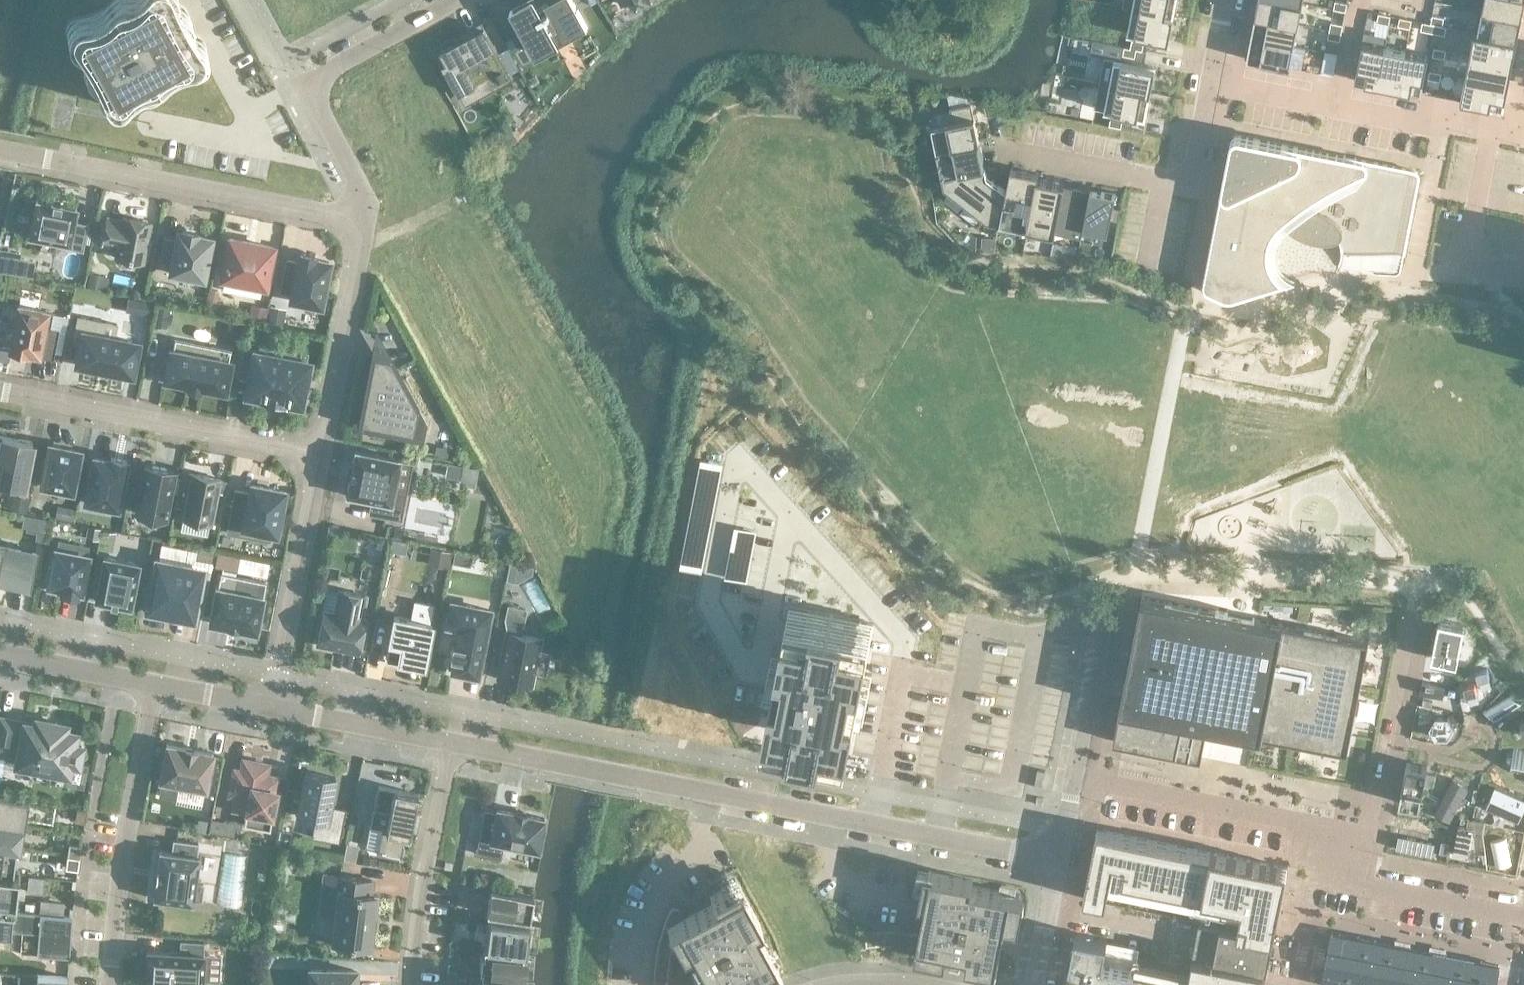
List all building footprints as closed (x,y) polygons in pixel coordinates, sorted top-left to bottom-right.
[(72,31),(110,101),(199,52),(170,0),(128,0),(72,31)] [(511,9),(536,54),(555,43),(549,33),(562,26),(568,36),(585,27),(586,29),(588,28),(572,0),(532,0),(514,10),(513,8),(511,9)] [(1132,7),(1173,15),(1176,0),(1133,0),(1132,7)] [(1288,0),(1257,0),(1254,15),(1298,24),(1302,3),(1288,0)] [(1335,0),(1333,8),(1345,11),(1347,3),(1335,0)] [(1520,18),(1523,0),(1483,0),(1481,10),(1520,18)] [(1132,7),(1127,33),(1168,41),(1173,15),(1132,7)] [(1481,10),(1477,9),(1473,32),(1516,40),(1520,18),(1481,10)] [(1378,13),(1376,21),(1388,24),(1390,15),(1378,13)] [(1293,45),(1298,24),(1254,15),(1250,37),(1293,45)] [(1431,15),(1430,23),(1433,24),(1442,25),(1443,18),(1431,15)] [(1399,17),(1398,25),(1410,28),(1411,20),(1399,17)] [(468,36),(436,53),(459,95),(490,77),(495,87),(511,79),(511,80),(513,79),(481,22),(480,22),(481,24),(466,32),(468,36)] [(1330,22),(1329,30),(1341,32),(1342,24),(1330,22)] [(1421,22),(1420,30),(1432,32),(1433,24),(1430,23),(1421,22)] [(1433,24),(1432,32),(1444,34),(1445,26),(1442,25),(1433,24)] [(1341,32),(1329,30),(1327,38),(1339,40),(1341,32)] [(1473,32),(1468,54),(1512,63),(1516,40),(1473,32)] [(1293,45),(1250,37),(1246,59),(1289,67),(1293,45)] [(1131,40),(1130,48),(1136,49),(1142,50),(1143,42),(1131,40)] [(1361,41),(1354,80),(1376,84),(1384,45),(1361,41)] [(1384,45),(1376,84),(1398,89),(1405,49),(1384,45)] [(1124,47),(1122,55),(1134,57),(1136,49),(1130,48),(1124,47)] [(1433,47),(1432,55),(1444,58),(1445,50),(1433,47)] [(1405,49),(1398,89),(1420,93),(1428,54),(1405,49)] [(1332,67),(1335,53),(1323,51),(1321,65),(1332,67)] [(1468,54),(1464,77),(1507,86),(1512,63),(1468,54)] [(1113,59),(1108,84),(1150,92),(1155,67),(1113,59)] [(1429,70),(1427,78),(1439,81),(1441,72),(1429,70)] [(1464,77),(1459,101),(1503,109),(1507,86),(1464,77)] [(1108,84),(1103,110),(1145,118),(1150,92),(1108,84)] [(971,103),(949,107),(952,122),(931,127),(936,150),(979,141),(971,103)] [(1110,117),(1108,125),(1120,127),(1122,119),(1110,117)] [(1204,280),(1204,283),(1205,286),(1207,288),(1209,290),(1222,296),(1225,297),(1228,297),(1231,297),(1234,297),(1282,282),(1276,276),(1271,268),(1268,260),(1267,251),(1268,242),(1271,233),(1277,226),(1283,220),(1285,224),(1288,226),(1294,231),(1301,235),(1308,238),(1316,240),(1324,241),(1331,240),(1335,239),(1339,238),(1340,243),(1341,249),(1341,255),(1340,261),(1399,273),(1399,272),(1400,271),(1401,270),(1418,178),(1418,175),(1417,173),(1416,171),(1413,170),(1239,136),(1236,136),(1234,137),(1232,139),(1231,141),(1204,280)] [(979,141),(936,150),(942,177),(985,168),(979,141)] [(999,223),(1006,191),(986,176),(985,168),(942,177),(944,187),(987,220),(999,223)] [(1006,191),(999,223),(1026,228),(1036,177),(1037,173),(1010,168),(1006,191)] [(1054,233),(1054,230),(1064,182),(1036,177),(1026,228),(1054,233)] [(1064,182),(1054,230),(1081,235),(1083,227),(1091,188),(1064,182)] [(1115,192),(1091,188),(1083,227),(1108,232),(1110,219),(1118,221),(1121,209),(1112,207),(1115,192)] [(37,201),(35,200),(35,202),(29,234),(28,236),(30,236),(41,238),(39,248),(54,251),(56,241),(67,243),(66,247),(82,250),(87,225),(73,222),(75,210),(76,208),(74,208),(37,201)] [(121,220),(106,217),(101,244),(116,247),(114,257),(142,262),(150,223),(122,217),(121,220)] [(198,232),(181,229),(181,232),(178,232),(176,240),(164,237),(159,261),(171,263),(170,271),(202,277),(210,238),(197,236),(198,232)] [(996,238),(981,237),(981,250),(993,250),(996,238)] [(272,247),(229,238),(221,277),(264,286),(272,247)] [(1063,246),(1053,243),(1051,254),(1061,256),(1063,246)] [(0,248),(0,271),(16,274),(21,252),(0,248)] [(314,255),(299,252),(297,262),(286,259),(279,291),(291,293),(290,299),(320,305),(328,262),(313,259),(314,255)] [(89,274),(86,288),(101,291),(104,277),(89,274)] [(218,291),(211,289),(209,301),(216,302),(218,291)] [(149,316),(151,303),(143,301),(140,314),(149,316)] [(52,313),(18,306),(9,350),(27,354),(27,352),(36,354),(36,356),(52,359),(58,329),(49,327),(52,313)] [(154,325),(165,327),(166,322),(170,323),(172,315),(168,314),(169,309),(159,307),(154,325)] [(251,307),(248,318),(264,321),(267,310),(251,307)] [(269,309),(266,322),(281,325),(284,312),(269,309)] [(131,374),(131,372),(136,345),(137,345),(137,342),(135,342),(113,338),(116,324),(77,316),(72,342),(80,343),(76,361),(76,364),(78,364),(98,368),(100,368),(107,369),(107,370),(109,370),(129,374),(131,374)] [(192,343),(174,339),(172,349),(168,348),(162,380),(225,392),(231,360),(227,359),(229,350),(211,347),(209,356),(190,352),(192,343)] [(272,347),(261,345),(259,346),(258,352),(253,351),(245,394),(259,397),(258,399),(266,400),(268,399),(277,400),(278,403),(286,404),(286,402),(300,405),(308,362),(304,361),(305,356),(303,353),(293,351),(290,353),(289,358),(272,355),(274,349),(272,347)] [(388,359),(372,356),(359,422),(410,432),(415,409),(388,359)] [(0,436),(0,481),(23,486),(31,442),(27,441),(28,441),(26,440),(26,441),(21,440),(21,439),(20,439),(20,440),(0,436)] [(78,451),(49,445),(41,484),(71,490),(78,451)] [(356,450),(354,449),(353,452),(354,452),(351,466),(350,466),(350,469),(349,476),(348,476),(348,478),(346,493),(345,493),(345,495),(347,496),(347,495),(371,500),(368,513),(400,519),(404,494),(393,492),(399,461),(400,458),(397,458),(356,450)] [(126,460),(110,457),(109,461),(93,458),(85,501),(116,507),(126,460)] [(158,515),(164,516),(173,469),(144,464),(135,510),(158,515)] [(220,479),(188,473),(180,518),(211,524),(220,479)] [(283,491),(251,485),(249,493),(234,490),(226,532),(247,536),(268,540),(270,532),(275,533),(283,491)] [(11,498),(9,510),(25,513),(28,501),(11,498)] [(73,510),(62,508),(60,519),(70,521),(73,510)] [(100,530),(87,527),(85,539),(98,541),(100,530)] [(0,543),(0,581),(28,587),(35,549),(0,543)] [(88,546),(77,544),(75,554),(55,550),(52,566),(48,565),(45,580),(49,580),(48,585),(61,588),(60,593),(76,596),(77,591),(80,591),(87,556),(86,556),(88,546)] [(431,549),(428,564),(448,568),(451,553),(431,549)] [(130,604),(130,605),(138,563),(103,556),(95,598),(94,600),(130,607),(130,605),(130,604)] [(202,568),(155,559),(145,610),(192,619),(202,568)] [(235,627),(235,628),(237,628),(255,631),(262,596),(232,590),(234,577),(221,574),(218,587),(215,587),(208,622),(227,626),(228,626),(235,627)] [(501,593),(504,578),(488,575),(485,591),(501,593)] [(518,582),(515,599),(533,602),(536,586),(518,582)] [(344,649),(345,645),(358,647),(364,620),(360,619),(364,595),(339,590),(334,614),(322,612),(316,643),(344,649)] [(1141,596),(1113,741),(1140,747),(1140,746),(1200,758),(1207,724),(1223,727),(1241,730),(1240,731),(1254,733),(1347,751),(1368,641),(1254,618),(1215,610),(1215,611),(1141,596)] [(432,605),(414,602),(411,619),(393,615),(385,656),(422,664),(430,623),(429,622),(432,605)] [(488,609),(451,602),(447,624),(460,626),(457,645),(451,644),(449,657),(454,658),(452,670),(475,674),(488,609)] [(770,703),(765,731),(805,739),(849,747),(862,680),(874,620),(790,603),(778,664),(770,703)] [(525,609),(507,606),(505,619),(506,630),(497,678),(530,685),(539,638),(520,634),(525,609)] [(1456,662),(1464,624),(1438,619),(1430,657),(1456,662)] [(1487,668),(1475,671),(1480,689),(1491,687),(1487,668)] [(1422,681),(1419,693),(1443,698),(1445,686),(1422,681)] [(1474,683),(1463,686),(1468,704),(1479,702),(1474,683)] [(1511,693),(1482,713),(1493,721),(1522,702),(1511,693)] [(1437,715),(1432,727),(1440,737),(1452,735),(1457,724),(1449,714),(1437,715)] [(18,753),(17,756),(16,763),(15,764),(17,764),(32,767),(34,768),(36,760),(66,766),(63,781),(83,785),(87,763),(78,762),(81,746),(73,744),(75,733),(64,731),(66,725),(36,719),(34,725),(23,723),(23,727),(0,723),(0,749),(18,753)] [(167,744),(166,744),(165,745),(166,745),(159,778),(159,780),(160,780),(161,780),(162,780),(159,795),(174,798),(177,783),(178,784),(178,783),(204,788),(204,789),(205,789),(206,787),(205,787),(212,754),(212,753),(211,752),(211,753),(197,750),(195,749),(195,750),(183,747),(181,747),(167,744)] [(1513,749),(1509,772),(1523,775),(1523,751),(1513,749)] [(243,824),(269,830),(276,791),(275,790),(277,777),(266,775),(268,764),(242,759),(240,770),(233,769),(228,795),(235,796),(232,809),(245,812),(243,824)] [(1404,776),(1423,779),(1426,766),(1407,762),(1404,776)] [(329,805),(335,777),(305,771),(296,816),(314,819),(311,837),(338,842),(345,808),(329,805)] [(1425,773),(1423,785),(1432,786),(1434,775),(1425,773)] [(1453,774),(1435,809),(1451,817),(1469,783),(1453,774)] [(1401,788),(1421,792),(1423,779),(1404,776),(1401,788)] [(377,785),(366,846),(377,848),(376,854),(400,858),(404,835),(408,836),(417,793),(377,785)] [(1518,822),(1523,808),(1523,800),(1494,787),(1485,807),(1518,822)] [(1421,792),(1401,788),(1399,802),(1418,806),(1421,792)] [(0,793),(0,820),(23,824),(24,817),(51,821),(54,803),(0,793)] [(86,809),(76,808),(74,820),(84,821),(86,809)] [(514,812),(496,809),(496,813),(484,810),(475,853),(499,858),(502,842),(537,849),(543,818),(526,814),(524,814),(516,812),(514,812)] [(197,818),(195,830),(205,832),(207,820),(197,818)] [(1422,818),(1419,829),(1427,831),(1429,819),(1422,818)] [(0,820),(0,846),(15,848),(19,848),(23,824),(0,820)] [(210,820),(208,832),(219,834),(222,821),(210,820)] [(1468,853),(1473,828),(1458,825),(1453,850),(1468,853)] [(1096,829),(1082,899),(1105,903),(1113,861),(1124,863),(1121,880),(1222,900),(1217,925),(1273,936),(1278,911),(1274,910),(1277,893),(1281,894),(1286,866),(1096,829)] [(1400,831),(1397,844),(1431,851),(1434,852),(1437,838),(1400,831)] [(1501,836),(1485,840),(1490,865),(1506,862),(1501,836)] [(155,881),(153,896),(152,896),(152,898),(155,899),(155,898),(190,903),(193,904),(193,901),(192,901),(193,899),(201,900),(203,885),(195,883),(198,858),(199,858),(199,855),(196,855),(198,843),(172,840),(171,852),(161,851),(161,850),(159,850),(158,853),(159,853),(157,868),(156,868),(154,881),(155,881)] [(68,843),(67,855),(78,857),(80,844),(68,843)] [(346,843),(343,859),(354,861),(357,845),(346,843)] [(0,846),(0,871),(12,873),(15,848),(0,846)] [(64,867),(77,869),(78,857),(67,855),(66,855),(64,867)] [(511,869),(541,869),(541,855),(510,856),(511,869)] [(997,969),(998,963),(997,963),(1005,923),(1012,925),(1018,895),(972,885),(973,880),(931,871),(928,870),(928,871),(924,870),(918,900),(925,902),(919,934),(916,948),(962,957),(961,962),(997,969)] [(12,911),(16,873),(12,873),(0,871),(0,909),(12,911)] [(369,946),(375,896),(376,896),(376,894),(374,894),(370,894),(372,880),(324,874),(322,889),(338,891),(338,892),(332,941),(331,943),(333,944),(334,943),(367,947),(367,948),(369,948),(369,946)] [(28,876),(26,891),(42,893),(43,877),(28,876)] [(480,876),(478,886),(487,887),(488,883),(484,877),(480,876)] [(746,976),(750,983),(777,968),(754,927),(759,924),(739,886),(740,886),(738,883),(737,884),(736,880),(708,895),(712,901),(676,921),(672,923),(670,924),(675,933),(692,965),(688,967),(697,984),(730,984),(746,976)] [(489,888),(485,914),(528,920),(532,896),(489,888)] [(272,894),(271,900),(284,903),(285,897),(272,894)] [(24,904),(23,912),(24,912),(33,913),(34,905),(24,904)] [(671,909),(670,910),(676,921),(683,917),(680,912),(679,911),(679,910),(678,909),(677,909),(676,908),(675,908),(674,908),(673,908),(672,908),(671,909)] [(10,936),(10,931),(22,932),(24,912),(23,912),(12,911),(0,909),(0,935),(10,936)] [(668,911),(668,912),(665,920),(672,923),(676,921),(670,910),(669,910),(669,911),(668,911)] [(33,913),(24,912),(22,932),(38,933),(36,954),(68,956),(71,916),(33,913)] [(528,925),(488,919),(484,948),(522,952),(524,953),(528,925)] [(675,934),(675,933),(670,924),(672,923),(665,920),(663,925),(662,929),(675,934)] [(1217,925),(1199,921),(1192,955),(1266,969),(1273,936),(1217,925)] [(660,937),(673,940),(675,934),(662,929),(660,937)] [(873,932),(874,945),(881,945),(881,931),(873,932)] [(864,933),(866,946),(874,945),(873,932),(864,933)] [(896,932),(896,945),(903,946),(904,932),(896,932)] [(904,932),(903,946),(910,947),(912,933),(904,932)] [(912,933),(910,947),(916,948),(919,934),(912,933)] [(1075,934),(1065,984),(1131,984),(1135,968),(1103,962),(1107,941),(1075,934)] [(1339,934),(1329,984),(1494,984),(1495,982),(1495,980),(1498,965),(1483,962),(1468,959),(1452,956),(1436,953),(1421,950),(1404,946),(1395,945),(1392,944),(1389,944),(1386,943),(1383,942),(1359,938),(1339,934)] [(658,945),(671,948),(673,940),(660,937),(658,944),(658,945)] [(144,984),(145,984),(146,984),(149,984),(200,984),(201,980),(207,981),(208,955),(202,954),(203,945),(179,944),(178,953),(148,951),(146,951),(146,952),(146,961),(145,974),(144,983),(144,984)] [(656,952),(670,955),(671,948),(658,945),(656,952)] [(520,981),(520,974),(522,975),(524,959),(522,959),(522,952),(484,948),(483,948),(482,955),(480,955),(478,971),(480,971),(480,978),(520,981)] [(655,960),(669,962),(670,955),(656,952),(655,960)] [(1131,984),(1263,984),(1266,969),(1192,955),(1189,971),(1136,961),(1135,968),(1131,984)] [(654,968),(668,969),(669,962),(655,960),(654,968)] [(653,975),(667,976),(668,969),(654,968),(653,975)] [(305,971),(269,970),(268,984),(304,984),(305,971)] [(354,970),(310,970),(309,984),(354,984),(354,970)] [(67,976),(36,975),(35,984),(66,984),(67,976)] [(653,983),(667,984),(667,976),(653,975),(653,983)]
